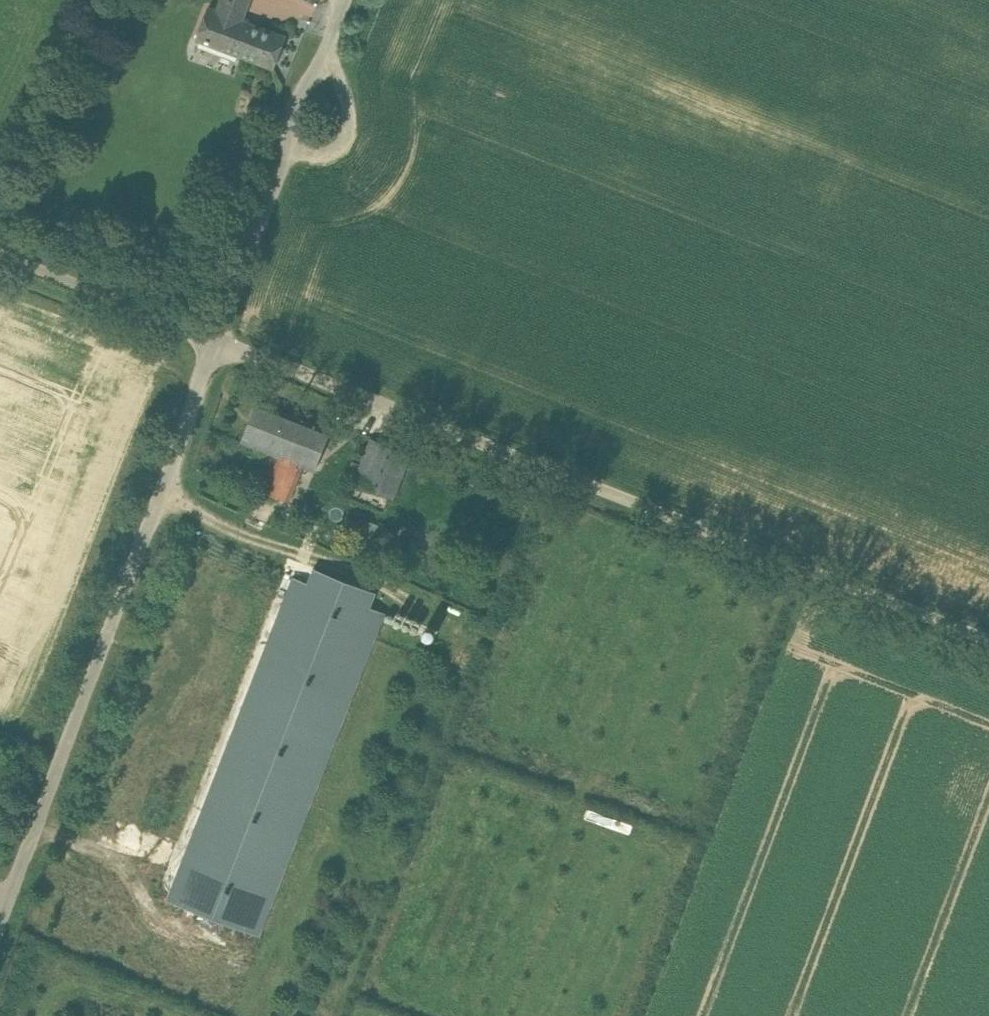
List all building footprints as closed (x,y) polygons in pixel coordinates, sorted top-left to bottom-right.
[(237,0),(221,0),(218,10),(209,6),(196,39),(274,68),(286,35),(242,19),(248,4),(237,0)] [(316,471),(331,429),(258,400),(242,441),(278,455),(265,490),(289,499),(302,466),(316,471)] [(430,461),(371,437),(354,482),(412,505),(430,461)] [(165,899),(258,935),(384,612),(369,606),(375,591),(313,567),(307,582),(291,576),(165,899)]
